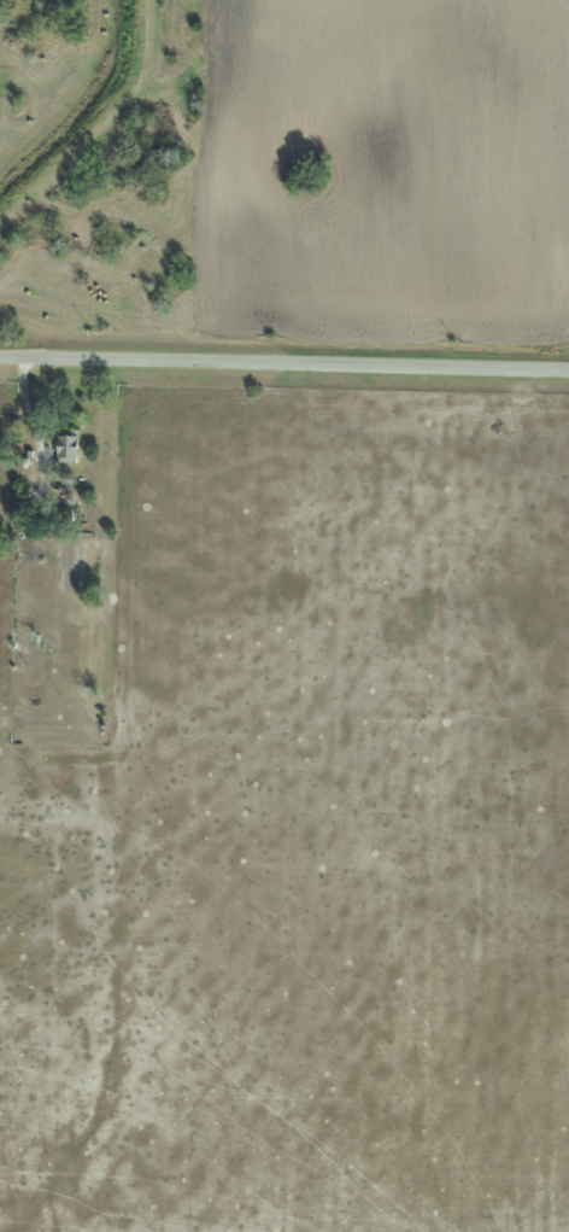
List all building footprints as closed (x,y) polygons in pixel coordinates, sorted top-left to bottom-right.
[(74,431),(51,431),(51,463),(74,463),(74,431)] [(69,508),(54,508),(54,524),(69,524),(69,508)]
